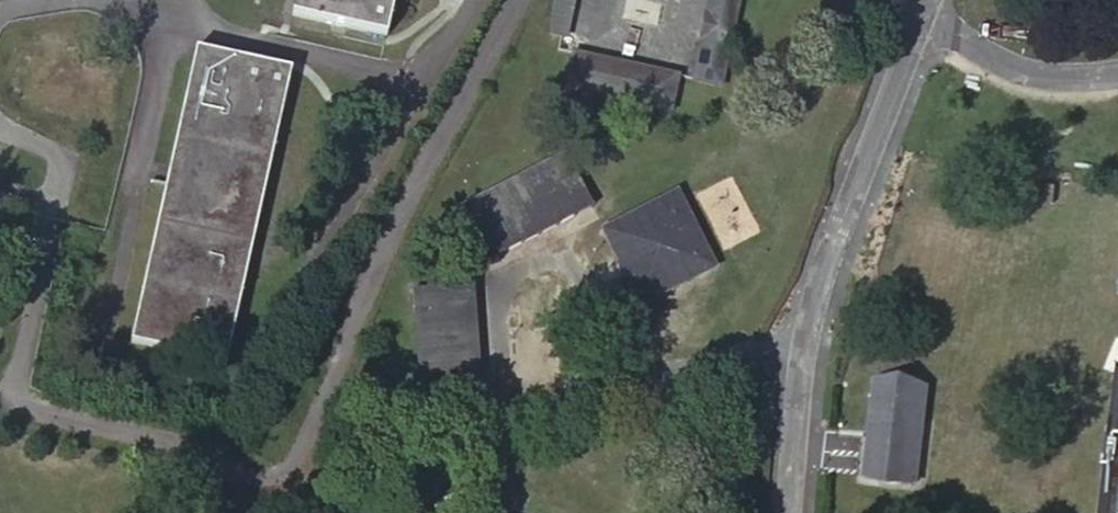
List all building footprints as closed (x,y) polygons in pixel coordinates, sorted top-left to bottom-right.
[(392,0),(296,0),(293,14),(384,36),(392,0)] [(570,0),(551,0),(551,2),(550,6),(550,9),(549,12),(549,16),(549,19),(548,23),(548,30),(548,35),(558,37),(562,38),(570,0)] [(641,0),(623,0),(619,19),(654,26),(659,4),(641,0)] [(692,79),(720,85),(736,0),(706,0),(692,79)] [(131,341),(226,361),(291,70),(196,49),(131,341)] [(678,76),(571,54),(570,56),(563,91),(671,112),(678,76)] [(476,248),(582,193),(562,155),(456,209),(476,248)] [(590,208),(582,193),(476,248),(484,263),(590,208)] [(712,268),(674,196),(601,232),(639,304),(712,268)] [(471,287),(453,289),(463,406),(481,405),(471,287)] [(463,406),(453,289),(411,292),(420,410),(463,406)] [(919,374),(870,369),(861,464),(910,469),(919,374)] [(1117,369),(1117,372),(1101,512),(1117,512),(1117,369)]
